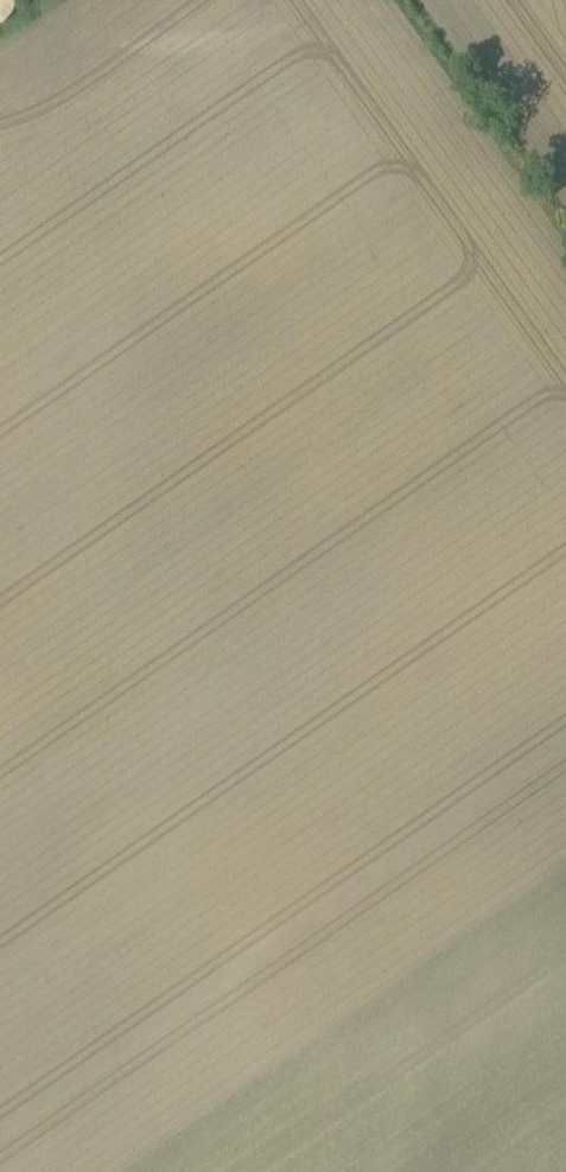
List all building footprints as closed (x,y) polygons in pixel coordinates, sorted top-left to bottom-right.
[(11,36),(17,0),(0,0),(0,34),(11,36)]
